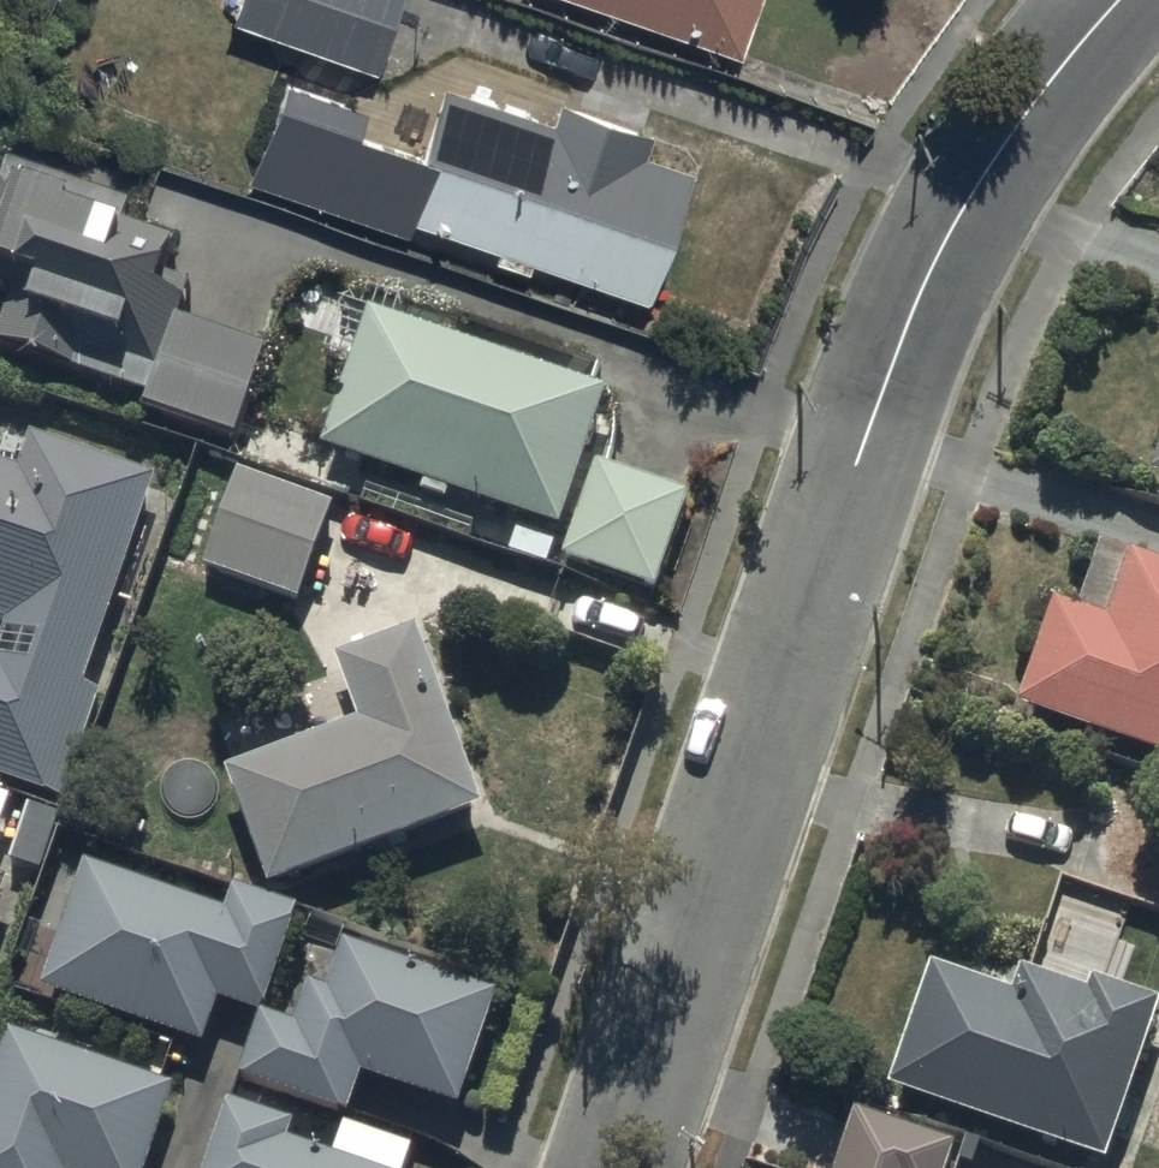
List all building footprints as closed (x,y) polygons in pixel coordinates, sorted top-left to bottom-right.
[(235,30),(380,81),(408,0),(246,0),(235,30)] [(741,60),(761,0),(571,0),(741,60)] [(450,91),(424,165),(360,143),(369,117),(283,86),(248,186),(410,243),(416,226),(498,255),(494,266),(531,280),(535,269),(650,310),(697,176),(650,159),(657,139),(562,105),(554,127),(450,91)] [(8,154),(0,178),(0,283),(14,288),(0,327),(0,335),(147,390),(144,398),(236,432),(268,346),(179,313),(191,280),(163,270),(176,235),(124,216),(130,199),(8,154)] [(604,387),(363,304),(315,441),(421,478),(418,489),(442,498),(446,486),(556,524),(604,387)] [(4,613),(0,624),(0,774),(61,792),(95,690),(86,687),(154,469),(31,426),(18,464),(0,458),(0,612),(4,613)] [(1149,467),(1158,470),(1158,438),(1149,467)] [(686,487),(597,455),(563,550),(652,582),(686,487)] [(333,494),(238,459),(200,561),(295,596),(333,494)] [(1013,698),(1158,749),(1158,555),(1100,535),(1077,599),(1051,590),(1013,698)] [(224,765),(266,880),(482,801),(416,622),(335,652),(359,716),(224,765)] [(228,901),(87,853),(43,982),(203,1036),(219,992),(260,1006),(296,900),(235,879),(228,901)] [(8,869),(0,866),(0,892),(8,869)] [(495,987),(340,934),(324,980),(307,974),(291,1021),(259,1010),(237,1071),(348,1110),(363,1067),(455,1100),(495,987)] [(889,1080),(1111,1155),(1158,1011),(1158,993),(1091,970),(1087,983),(1025,962),(1015,990),(929,962),(889,1080)] [(6,1020),(0,1040),(0,1167),(144,1167),(175,1075),(6,1020)] [(341,1116),(331,1147),(286,1132),(291,1116),(226,1095),(202,1167),(403,1167),(413,1139),(341,1116)] [(953,1147),(853,1113),(834,1167),(946,1167),(953,1147)]
